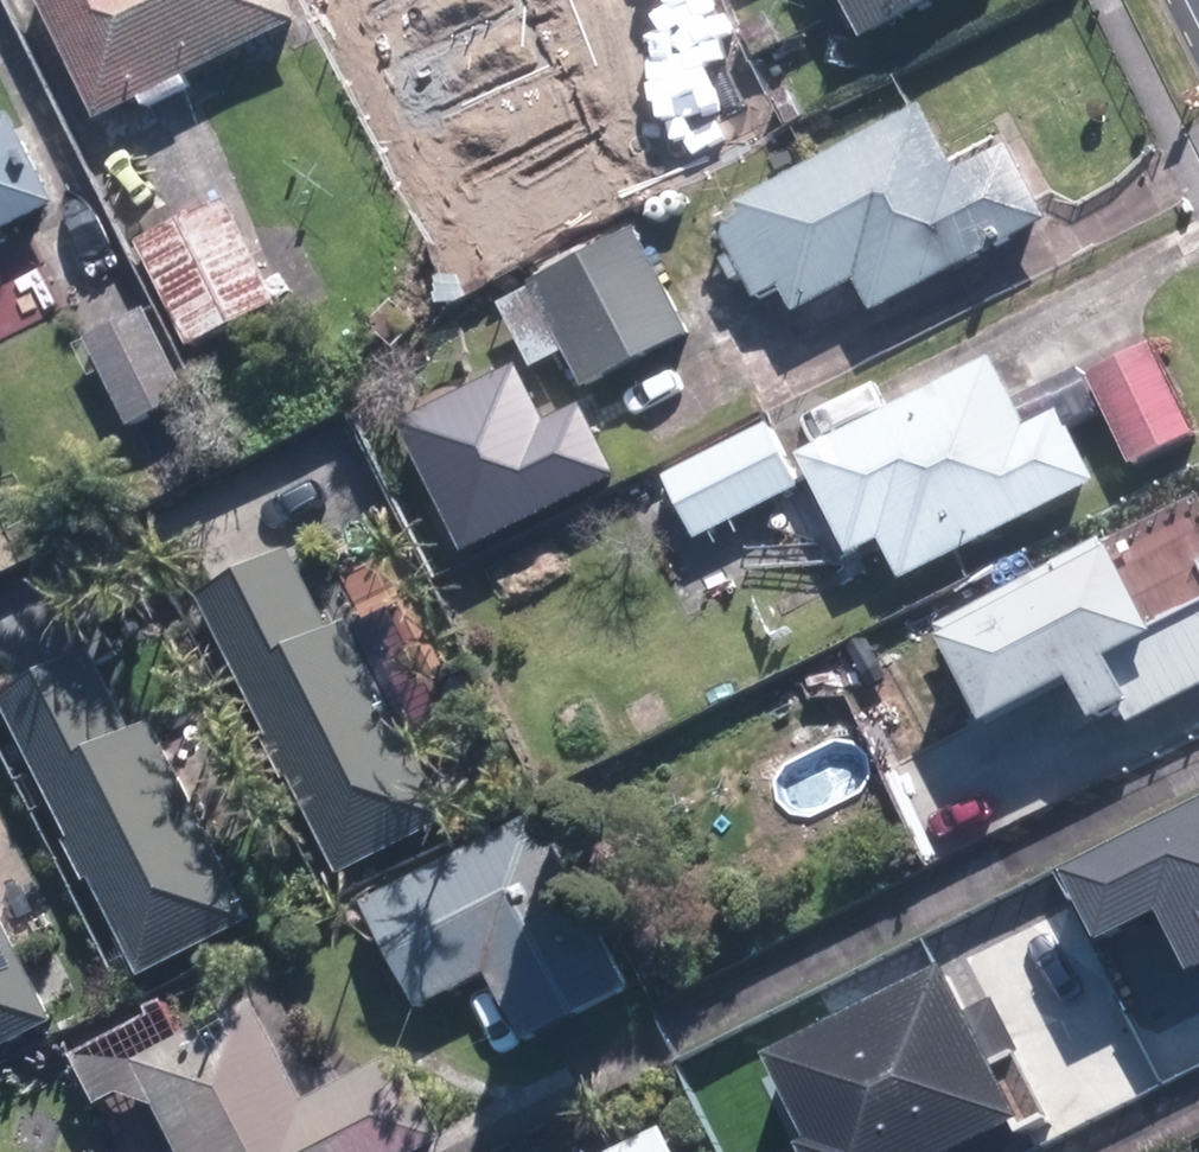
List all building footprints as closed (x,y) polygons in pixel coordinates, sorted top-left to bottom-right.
[(108,123),(312,24),(301,0),(48,0),(108,123)] [(403,31),(690,124),(730,0),(413,0),(403,31)] [(876,39),(950,0),(855,0),(876,39)] [(970,172),(935,106),(750,204),(753,210),(723,226),(764,302),(791,287),(805,314),(864,283),(881,314),(1059,220),(1020,146),(970,172)] [(53,204),(7,108),(0,112),(0,229),(53,204)] [(287,299),(238,197),(145,241),(193,343),(287,299)] [(689,333),(633,226),(530,280),(586,387),(689,333)] [(196,390),(150,307),(89,340),(135,424),(196,390)] [(1160,340),(1092,374),(1138,465),(1198,435),(1198,417),(1160,340)] [(1006,358),(809,456),(860,557),(892,541),(913,583),(1111,484),(1075,411),(1040,428),(1006,358)] [(459,545),(607,473),(574,405),(541,421),(515,368),(400,424),(459,545)] [(812,486),(780,423),(673,477),(705,540),(812,486)] [(943,627),(972,683),(980,679),(1005,728),(1092,684),(1111,721),(1144,704),(1151,719),(1198,695),(1198,612),(1171,627),(1132,550),(1124,553),(1117,538),(943,627)] [(303,552),(210,601),(284,743),(275,747),(295,785),(305,781),(355,877),(467,819),(366,625),(346,636),(303,552)] [(859,678),(911,646),(899,626),(847,658),(859,678)] [(101,649),(7,697),(82,839),(73,844),(93,882),(103,877),(153,973),(265,915),(163,722),(144,732),(101,649)] [(804,672),(819,707),(853,692),(838,658),(804,672)] [(1058,870),(1092,935),(1154,903),(1186,966),(1198,959),(1198,798),(1058,870)] [(548,811),(367,903),(423,1012),(494,976),(527,1041),(637,986),(548,811)] [(68,1020),(0,890),(0,1055),(68,1020)] [(1027,1117),(945,958),(764,1050),(809,1138),(800,1142),(805,1151),(959,1151),(1027,1117)] [(145,1059),(194,1151),(428,1151),(460,1135),(413,1045),(317,1096),(264,997),(145,1059)] [(611,1151),(691,1151),(676,1121),(611,1151)]
